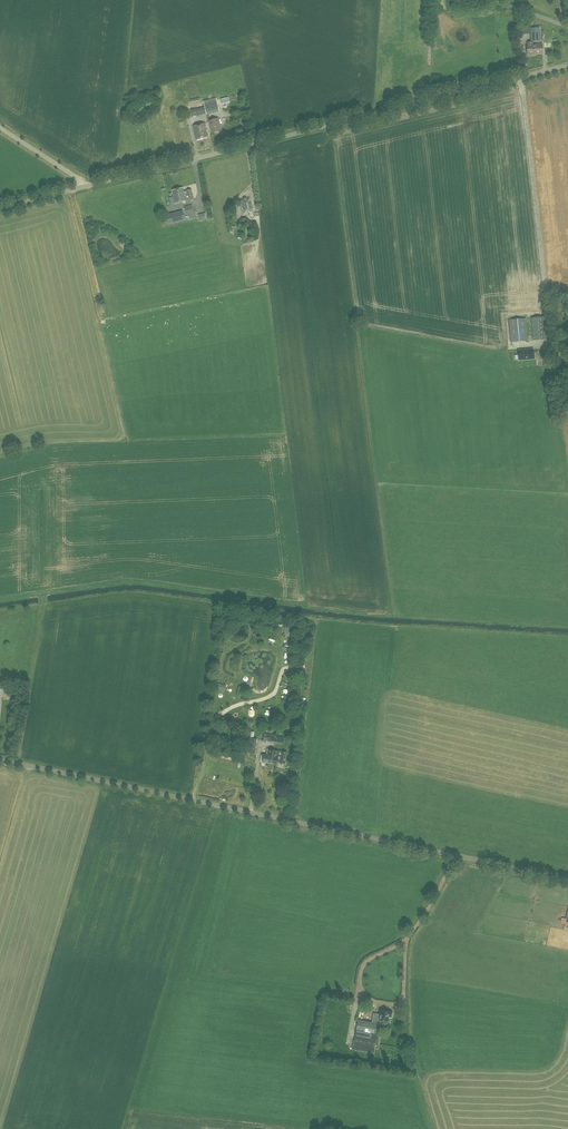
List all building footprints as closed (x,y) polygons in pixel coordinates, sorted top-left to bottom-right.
[(518,35),(528,34),(528,31),(526,31),(526,26),(518,26),(518,35)] [(531,41),(540,41),(540,28),(531,28),(531,41)] [(542,44),(535,45),(533,45),(532,42),(528,43),(528,45),(527,45),(527,54),(534,54),(534,53),(543,53),(542,44)] [(205,105),(207,113),(221,110),(219,102),(205,105)] [(206,114),(204,107),(195,109),(196,116),(206,114)] [(218,119),(209,121),(212,133),(221,131),(218,119)] [(193,126),(196,141),(208,138),(205,124),(193,126)] [(184,192),(183,188),(172,190),(176,203),(190,200),(190,201),(194,200),(193,199),(194,199),(192,190),(184,192)] [(250,212),(250,214),(251,217),(254,217),(250,198),(247,198),(247,200),(244,201),(244,199),(240,200),(243,215),(247,214),(246,212),(250,212)] [(192,205),(185,207),(186,215),(190,214),(191,216),(195,215),(192,205)] [(168,224),(185,220),(183,211),(166,215),(168,224)] [(545,316),(532,318),(534,340),(547,339),(545,316)] [(509,320),(511,342),(526,340),(526,342),(530,342),(530,340),(528,340),(526,318),(509,320)] [(534,358),(533,349),(518,351),(519,360),(534,358)] [(263,740),(283,744),(284,737),(264,733),(263,740)] [(255,753),(257,739),(250,737),(248,752),(255,753)] [(275,764),(277,750),(267,749),(266,755),(264,755),(263,762),(275,764)] [(287,752),(277,750),(275,764),(277,764),(277,760),(280,761),(280,762),(285,763),(287,752)] [(388,1021),(389,1016),(392,1017),(392,1014),(389,1013),(390,1011),(380,1009),(379,1014),(375,1013),(373,1022),(358,1020),(356,1030),(362,1031),(361,1036),(362,1036),(362,1041),(376,1044),(377,1039),(379,1022),(388,1024),(388,1021)]
